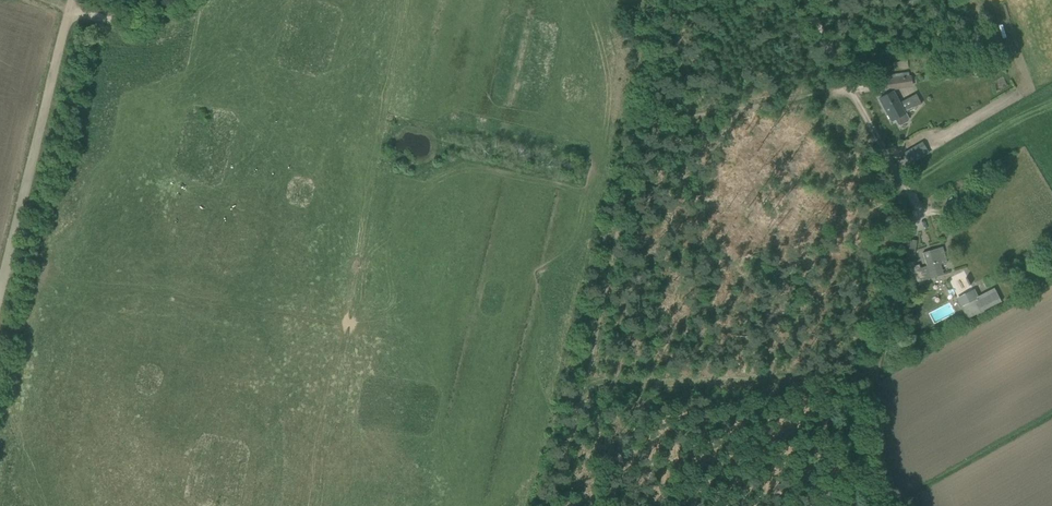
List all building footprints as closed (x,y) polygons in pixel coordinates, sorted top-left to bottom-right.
[(889,79),(891,90),(912,87),(911,76),(889,79)] [(893,91),(890,93),(880,98),(892,120),(894,119),(897,124),(900,125),(908,121),(909,118),(905,113),(921,104),(915,94),(899,103),(893,91)] [(929,153),(922,142),(905,152),(912,163),(929,153)] [(907,254),(914,255),(916,240),(909,239),(907,254)] [(925,264),(926,266),(920,268),(919,264),(910,267),(915,283),(943,274),(940,265),(947,263),(942,247),(922,253),(925,264)] [(968,319),(1001,301),(994,288),(979,296),(975,289),(956,298),(960,307),(961,307),(968,319)]
